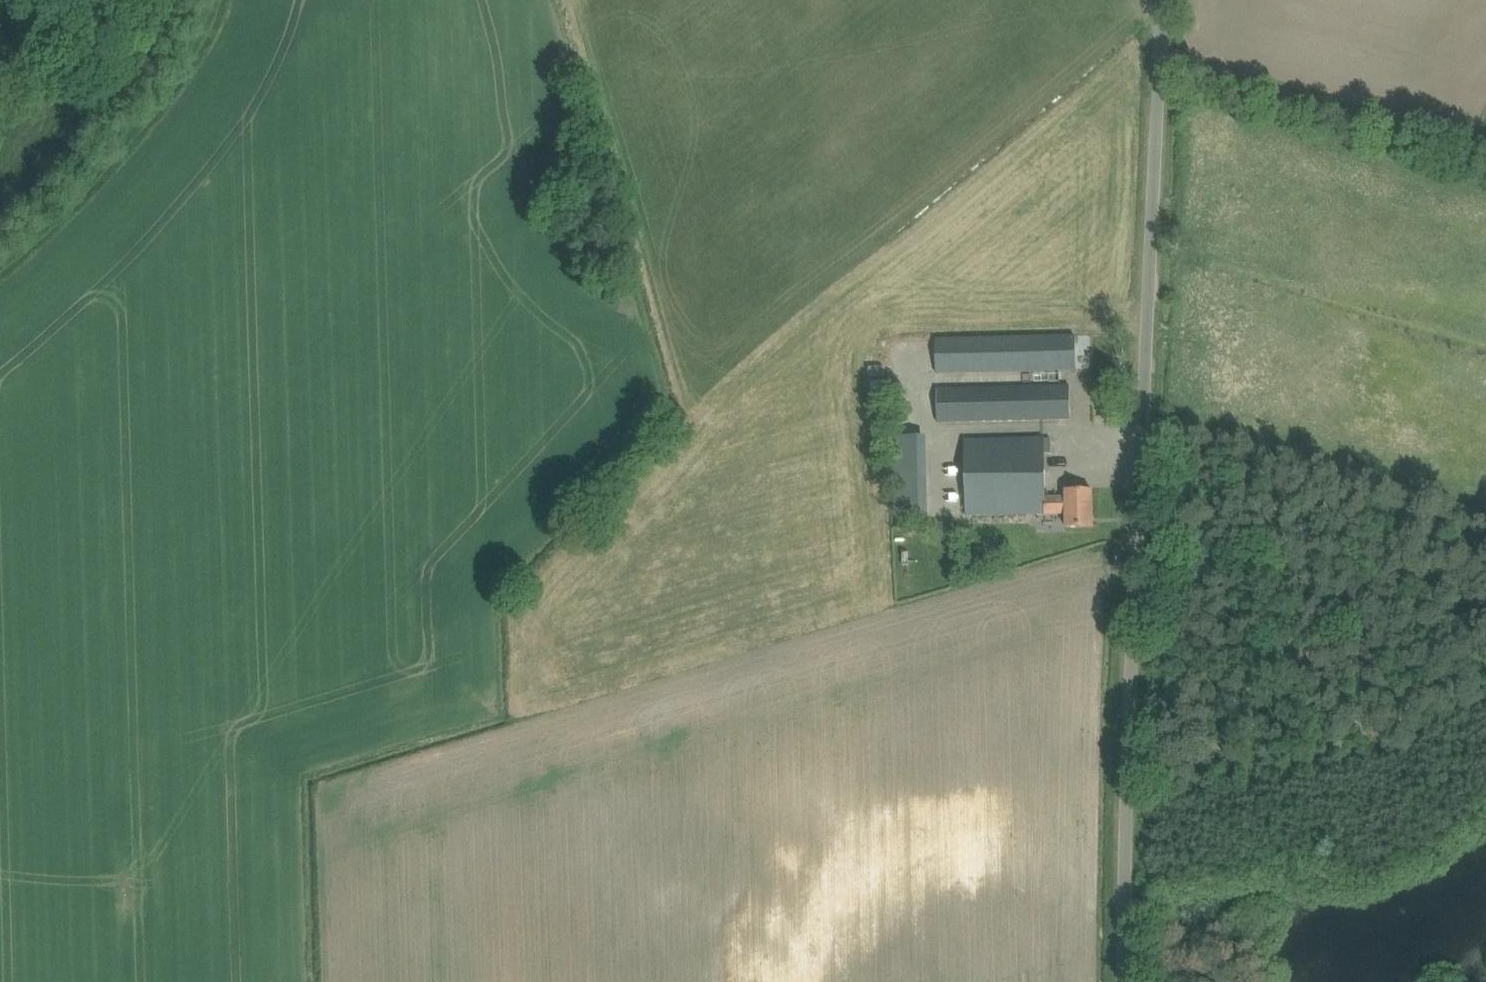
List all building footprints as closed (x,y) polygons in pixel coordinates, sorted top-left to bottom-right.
[(937,374),(1057,370),(1077,369),(1075,336),(936,340),(937,374)] [(939,385),(963,383),(962,374),(938,376),(939,385)] [(938,423),(1051,420),(1071,419),(1070,385),(937,389),(938,423)] [(919,436),(895,437),(896,517),(920,517),(919,436)] [(1046,497),(1044,438),(967,440),(965,515),(1066,514),(1066,527),(1093,527),(1093,490),(1066,491),(1066,497),(1046,497)]
